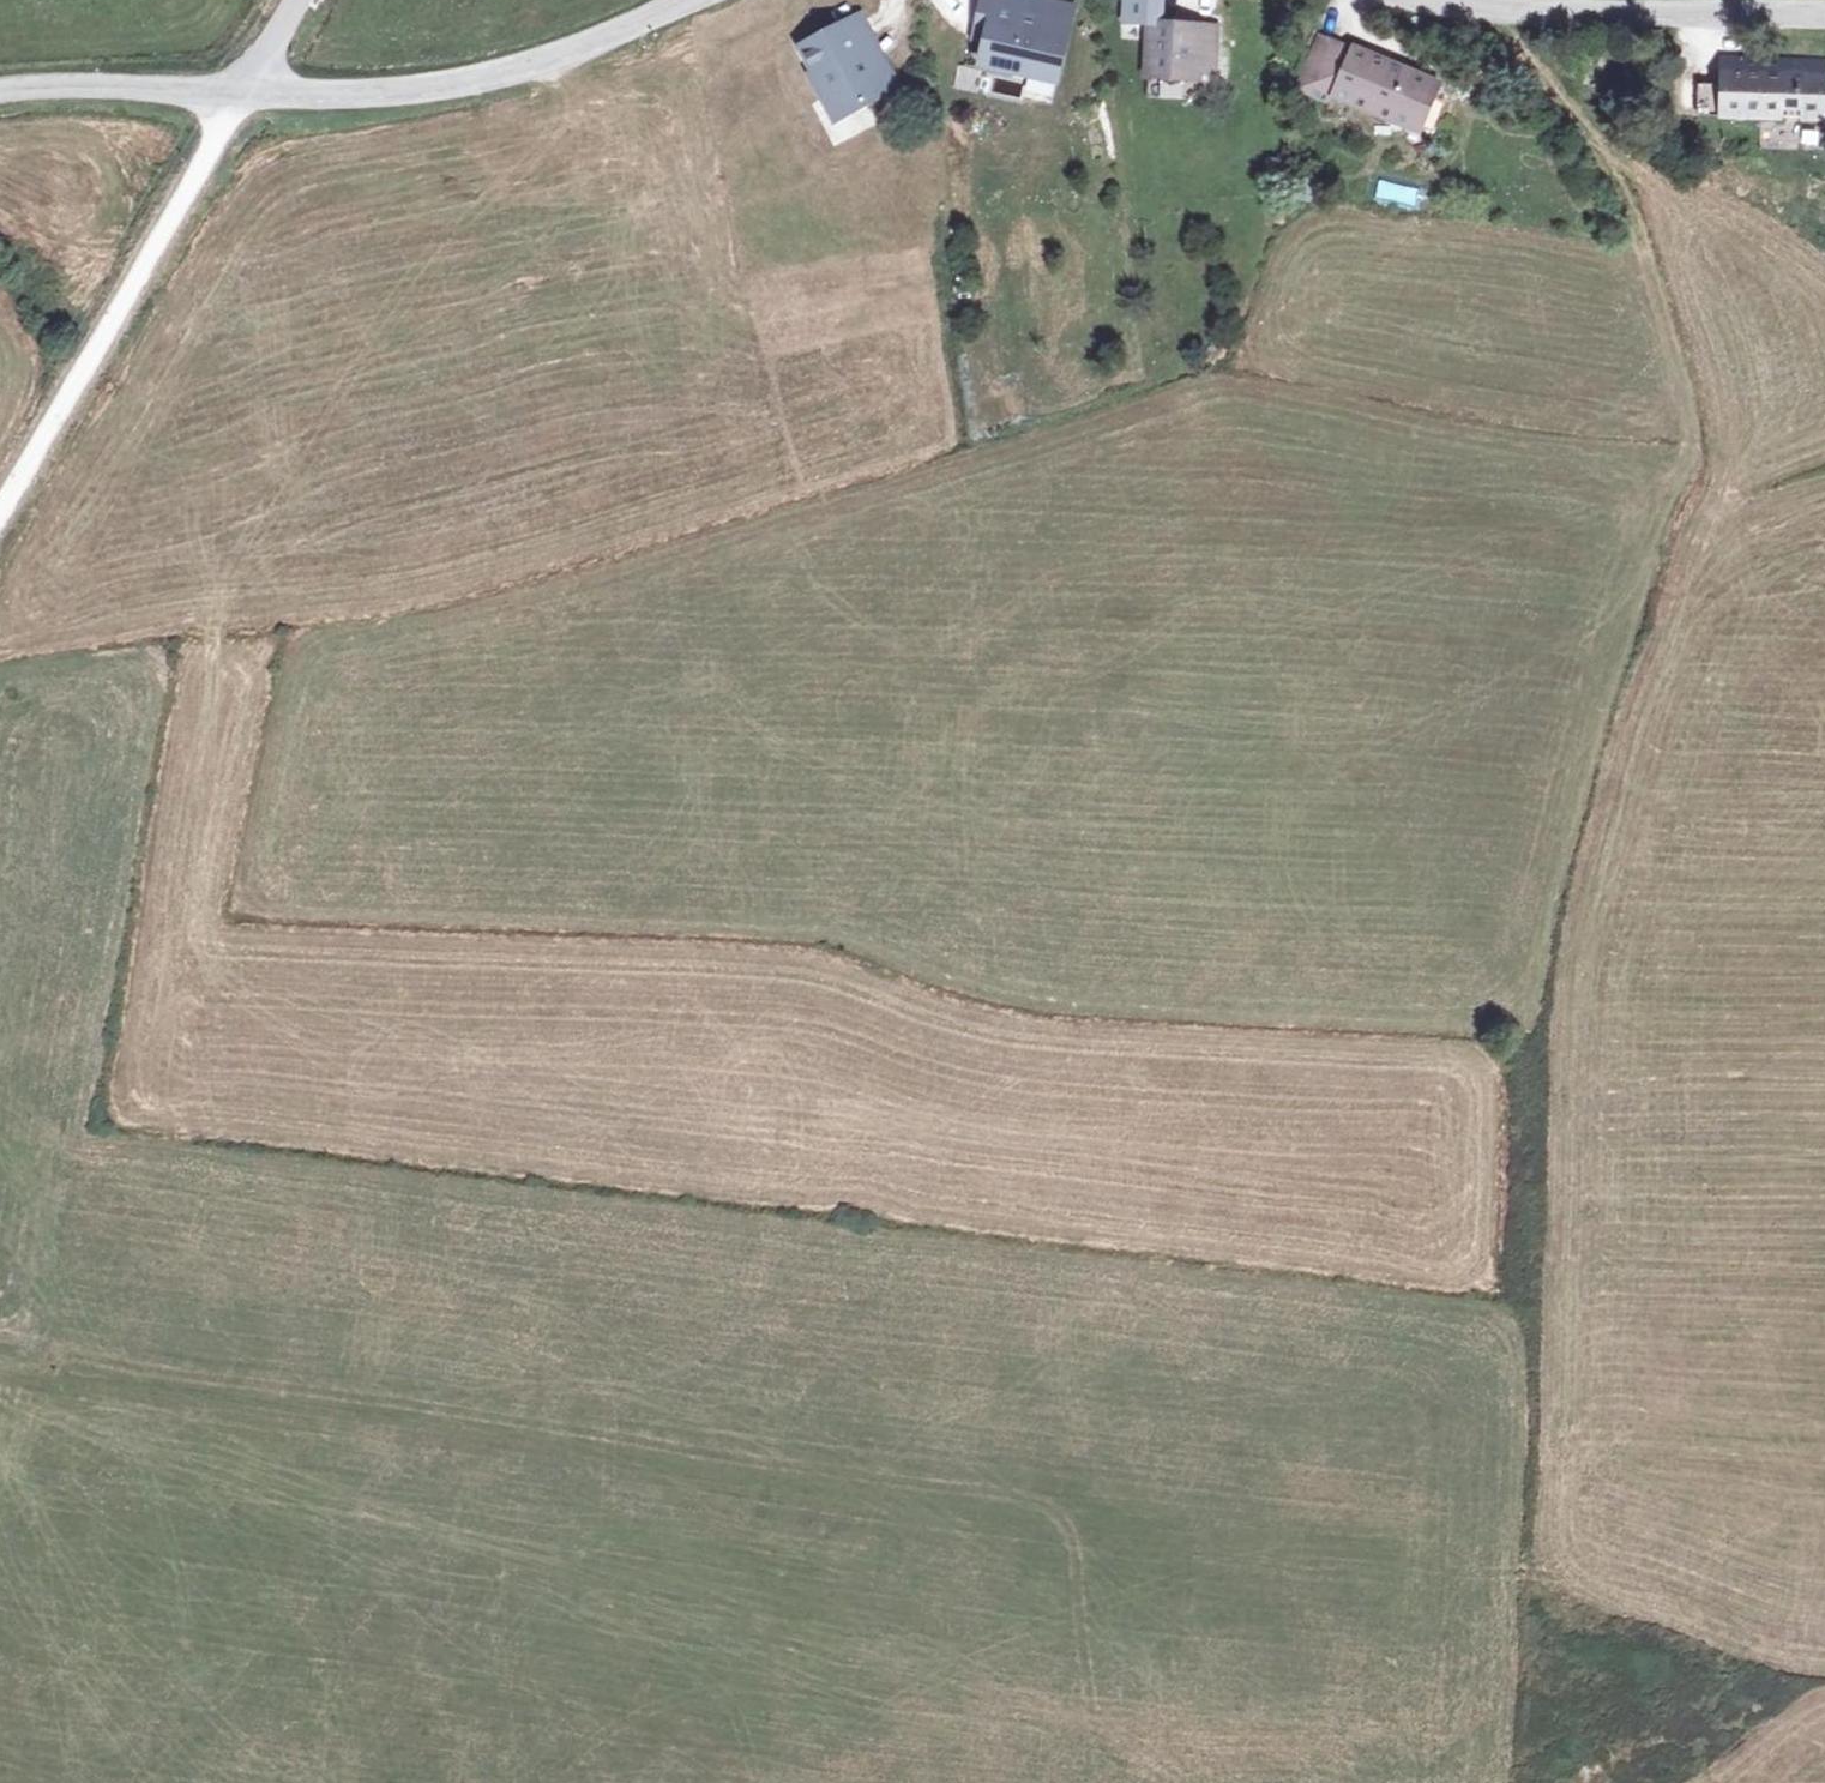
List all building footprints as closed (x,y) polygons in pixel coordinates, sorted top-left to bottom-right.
[(993,0),(976,0),(970,35),(983,37),(977,73),(1023,81),(1025,65),(1052,70),(1062,13),(993,0)] [(1149,74),(1201,72),(1200,64),(1217,63),(1215,17),(1154,19),(1153,0),(1120,0),(1121,21),(1147,21),(1149,74)] [(896,86),(855,20),(843,28),(799,54),(813,78),(818,74),(845,117),(883,94),(896,86)] [(1304,91),(1338,103),(1340,98),(1425,127),(1442,77),(1323,35),(1304,91)] [(1719,58),(1720,122),(1820,122),(1819,58),(1719,58)] [(1694,86),(1696,115),(1710,114),(1708,85),(1694,86)] [(1373,201),(1419,209),(1423,189),(1377,180),(1373,201)]
